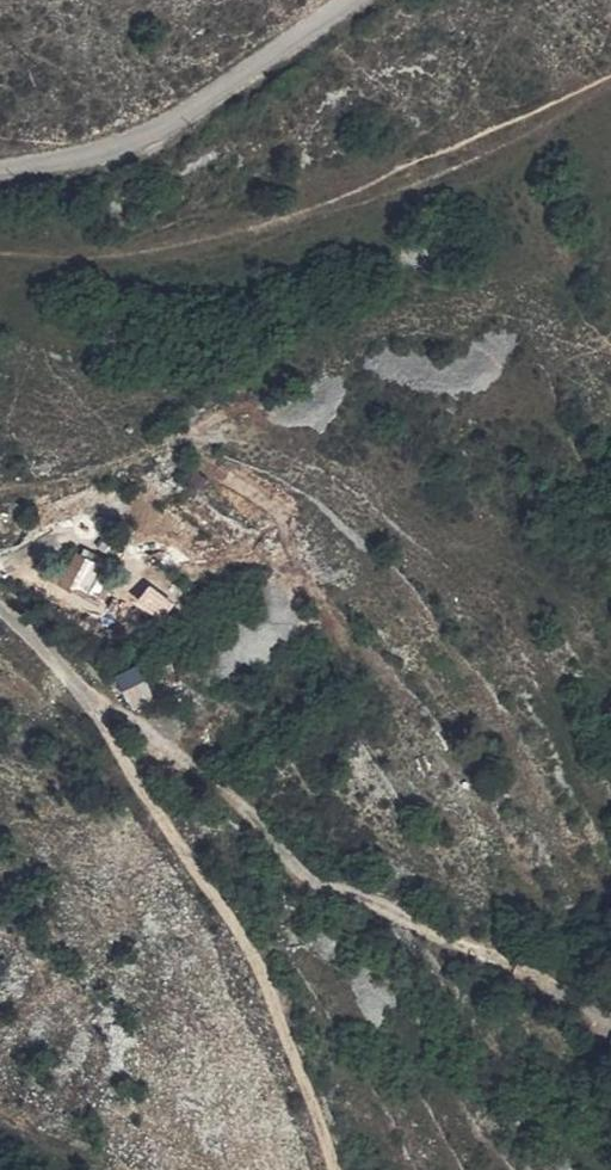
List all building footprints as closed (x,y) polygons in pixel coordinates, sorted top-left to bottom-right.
[(93,604),(97,593),(114,600),(124,574),(80,555),(66,592),(93,604)] [(164,588),(153,600),(177,619),(187,607),(164,588)]
